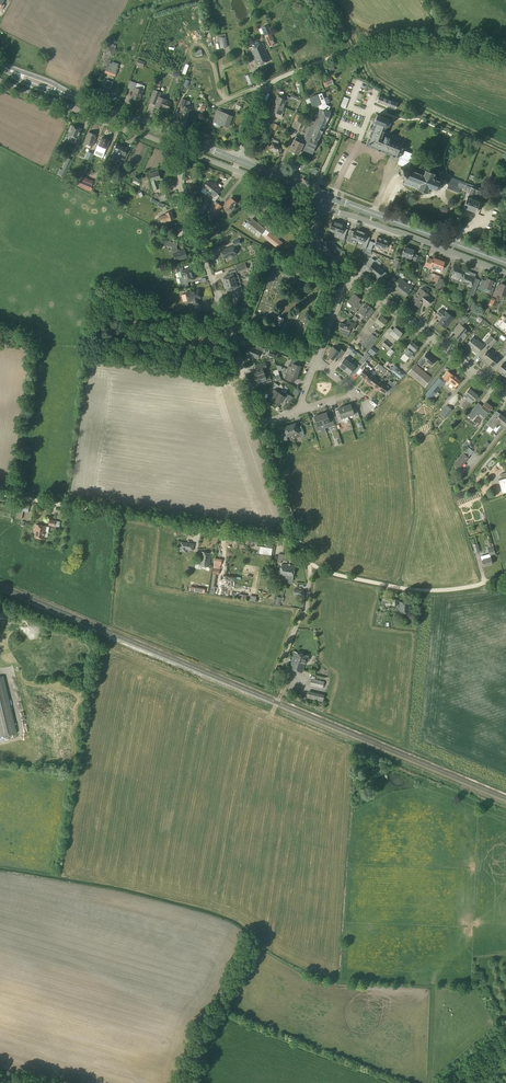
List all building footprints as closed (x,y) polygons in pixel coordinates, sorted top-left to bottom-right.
[(269,47),(275,44),(271,34),(272,33),(268,25),(261,28),(269,47)] [(220,48),(228,47),(226,37),(218,38),(220,48)] [(253,47),(250,48),(258,66),(270,61),(262,43),(259,44),(258,42),(257,42),(253,44),(252,45),(253,47)] [(112,57),(116,49),(107,45),(104,54),(112,57)] [(143,68),(145,62),(138,59),(135,65),(143,68)] [(115,77),(117,70),(107,66),(104,73),(115,77)] [(249,86),(254,84),(250,73),(245,75),(249,86)] [(325,87),(333,84),(331,78),(323,81),(325,87)] [(110,88),(113,82),(106,80),(104,86),(100,96),(107,99),(111,88),(110,88)] [(143,90),(145,87),(140,85),(138,89),(135,88),(137,84),(133,82),(130,89),(134,91),(131,98),(139,101),(143,90)] [(168,111),(171,102),(166,100),(167,100),(159,97),(161,93),(154,90),(151,98),(158,101),(155,107),(163,110),(163,109),(168,111)] [(328,112),(330,107),(326,105),(326,104),(330,102),(328,97),(324,98),(322,93),(310,97),(313,107),(318,105),(320,110),(323,111),(324,110),(328,112)] [(274,104),(283,107),(286,100),(288,101),(289,98),(300,103),(302,99),(292,95),(290,98),(283,95),(282,98),(277,97),(274,104)] [(395,109),(397,103),(379,96),(377,102),(395,109)] [(349,99),(344,97),(340,107),(345,109),(349,99)] [(188,107),(190,102),(183,99),(180,106),(183,107),(180,116),(187,119),(191,108),(188,107)] [(280,114),(283,107),(274,104),(272,111),(276,113),(275,116),(281,118),(282,115),(280,114)] [(330,113),(328,112),(324,110),(323,111),(320,110),(313,125),(311,124),(310,127),(322,132),(330,113)] [(228,127),(232,116),(218,111),(213,123),(214,125),(218,126),(220,125),(221,124),(228,127)] [(386,127),(389,126),(390,122),(389,119),(377,115),(365,145),(398,158),(399,158),(405,160),(406,157),(402,156),(405,149),(402,148),(402,147),(388,142),(389,138),(385,136),(384,140),(381,139),(385,127),(386,127)] [(73,126),(72,126),(68,135),(70,136),(68,140),(75,143),(77,138),(77,139),(81,129),(75,127),(75,126),(74,126),(73,126)] [(314,150),(322,132),(310,127),(304,140),(303,145),(314,150)] [(93,146),(96,138),(94,138),(95,135),(88,132),(84,143),(93,146)] [(106,138),(104,137),(103,138),(102,137),(99,146),(98,150),(105,153),(110,140),(106,139),(106,138)] [(303,145),(304,140),(296,137),(294,140),(289,150),(299,154),(303,145)] [(280,154),(283,147),(272,142),(269,150),(280,154)] [(121,147),(117,145),(115,150),(114,149),(112,154),(120,158),(121,155),(122,155),(122,154),(125,155),(128,148),(122,145),(121,147)] [(91,161),(93,154),(88,152),(85,159),(91,161)] [(63,177),(72,160),(68,158),(62,170),(59,169),(57,174),(63,177)] [(465,190),(467,183),(443,174),(442,176),(441,175),(443,171),(436,169),(434,173),(425,169),(411,164),(409,169),(408,169),(408,171),(402,169),(400,174),(406,176),(405,178),(406,178),(403,183),(427,193),(429,187),(436,190),(439,188),(441,184),(440,182),(442,177),(459,183),(457,187),(465,190)] [(154,190),(159,188),(157,181),(161,179),(158,171),(149,174),(154,190)] [(91,188),(93,181),(86,178),(87,177),(82,175),(79,183),(91,188)] [(215,202),(219,196),(217,194),(221,189),(209,180),(203,188),(214,196),(212,199),(215,202)] [(467,183),(465,190),(469,191),(463,208),(476,213),(480,201),(481,200),(479,199),(482,191),(478,190),(479,188),(467,183)] [(160,202),(167,200),(165,193),(158,195),(160,202)] [(231,209),(237,203),(231,198),(226,205),(227,206),(224,209),(227,211),(229,208),(231,209)] [(211,219),(222,206),(217,203),(207,216),(211,219)] [(139,213),(151,217),(153,212),(142,207),(139,213)] [(168,221),(174,219),(171,211),(166,213),(166,215),(159,217),(161,223),(168,220),(168,221)] [(265,229),(252,218),(245,227),(258,238),(261,234),(265,229)] [(339,222),(333,220),(328,231),(335,233),(339,222)] [(345,224),(339,222),(335,233),(334,237),(343,240),(347,229),(344,228),(345,224)] [(353,231),(350,230),(348,236),(351,238),(351,239),(357,241),(361,230),(355,228),(353,231)] [(269,233),(265,229),(261,234),(265,238),(278,248),(282,243),(269,233)] [(368,233),(361,230),(357,241),(363,244),(362,247),(366,248),(370,237),(366,236),(368,233)] [(377,236),(374,245),(385,249),(388,241),(377,236)] [(178,251),(177,248),(176,248),(177,243),(165,241),(164,245),(171,247),(173,253),(176,262),(187,258),(184,249),(178,251)] [(227,259),(229,258),(230,257),(236,255),(233,246),(221,250),(224,259),(226,258),(227,259)] [(418,262),(420,256),(413,254),(414,250),(405,247),(402,255),(411,259),(411,258),(414,259),(413,260),(418,262)] [(375,261),(372,258),(366,265),(368,268),(366,271),(372,275),(379,266),(374,262),(375,261)] [(445,262),(433,258),(432,260),(428,258),(425,266),(436,270),(436,268),(442,270),(445,262)] [(398,269),(401,262),(395,260),(393,267),(398,269)] [(238,272),(247,270),(245,263),(236,266),(238,272)] [(379,266),(372,275),(377,279),(379,276),(382,278),(386,273),(384,271),(385,270),(379,266)] [(472,297),(479,280),(475,278),(474,278),(475,275),(472,274),(472,273),(466,271),(453,266),(450,274),(451,274),(449,279),(470,287),(467,295),(472,297)] [(182,277),(193,273),(192,270),(191,267),(183,270),(183,267),(176,269),(177,272),(180,271),(182,276),(182,277)] [(225,284),(236,280),(235,277),(237,276),(236,273),(235,270),(232,271),(233,274),(223,278),(224,280),(223,281),(224,284),(225,284)] [(187,282),(195,279),(194,277),(193,273),(182,277),(184,283),(181,284),(182,287),(188,285),(187,282)] [(440,276),(432,273),(432,274),(431,274),(430,276),(434,278),(433,281),(438,283),(440,276)] [(410,286),(400,278),(395,284),(397,286),(395,289),(406,297),(413,287),(411,285),(410,286)] [(487,278),(486,281),(482,279),(478,289),(482,291),(484,287),(489,289),(488,293),(491,294),(493,288),(490,287),(493,281),(487,278)] [(236,280),(225,284),(224,285),(225,288),(226,288),(227,290),(235,287),(237,293),(241,291),(242,289),(239,283),(237,283),(236,280)] [(505,294),(505,286),(501,284),(500,286),(501,286),(500,289),(496,287),(493,296),(499,298),(500,295),(505,297),(505,294)] [(198,300),(198,299),(201,298),(198,289),(186,293),(188,302),(193,300),(194,306),(200,304),(199,300),(198,300)] [(427,306),(432,299),(427,295),(420,289),(411,301),(418,307),(421,303),(421,302),(422,300),(425,302),(424,303),(427,306)] [(355,312),(359,307),(356,304),(360,299),(354,294),(348,303),(354,307),(352,310),(355,312)] [(237,307),(240,300),(235,298),(232,305),(237,307)] [(365,321),(370,315),(367,313),(372,308),(365,303),(359,312),(364,316),(362,319),(365,321)] [(445,312),(441,309),(437,314),(442,318),(438,323),(445,328),(453,318),(445,311),(445,312)] [(382,327),(387,321),(380,315),(375,322),(372,326),(376,328),(379,325),(382,327)] [(462,325),(468,318),(465,315),(459,322),(462,325)] [(356,324),(347,321),(346,325),(341,323),(341,324),(339,323),(338,327),(340,327),(339,330),(344,331),(343,334),(348,336),(350,329),(354,330),(356,324)] [(462,342),(469,332),(459,324),(455,329),(458,332),(455,336),(462,342)] [(397,339),(402,333),(395,327),(390,334),(387,338),(393,343),(396,339),(397,339)] [(368,350),(378,338),(371,333),(362,345),(368,350)] [(489,345),(494,339),(490,335),(484,342),(489,345)] [(476,340),(473,337),(467,344),(474,350),(473,351),(477,354),(484,345),(477,339),(476,340)] [(388,349),(391,345),(385,340),(382,344),(388,349)] [(414,351),(418,347),(412,341),(408,346),(410,348),(408,350),(408,349),(404,353),(409,357),(413,353),(412,353),(414,351)] [(258,350),(249,346),(246,354),(248,355),(249,359),(254,357),(257,359),(259,354),(262,355),(265,349),(259,347),(258,350)] [(372,356),(377,351),(372,346),(367,352),(372,356)] [(337,350),(332,347),(329,351),(330,352),(327,356),(329,357),(329,359),(331,360),(332,360),(333,360),(337,355),(340,357),(344,352),(339,348),(337,350)] [(487,362),(494,353),(492,351),(490,353),(487,350),(481,358),(487,362)] [(431,366),(435,361),(426,353),(418,363),(422,366),(426,361),(431,366)] [(494,353),(487,362),(493,367),(498,359),(495,357),(497,355),(494,353)] [(344,370),(350,362),(344,358),(338,366),(344,370)] [(287,369),(299,373),(301,366),(296,365),(297,362),(291,360),(289,365),(288,365),(287,369)] [(350,362),(344,370),(349,374),(353,369),(356,371),(360,366),(355,362),(353,365),(350,362)] [(369,373),(370,373),(371,371),(365,367),(368,364),(365,362),(361,367),(363,370),(359,375),(364,379),(369,373)] [(255,377),(264,374),(263,370),(267,368),(265,363),(257,365),(258,369),(253,370),(255,377)] [(505,370),(505,364),(505,365),(503,363),(497,370),(502,374),(505,370)] [(424,387),(432,378),(415,364),(407,373),(424,387)] [(394,367),(393,366),(390,369),(391,370),(390,371),(393,373),(399,378),(399,377),(401,379),(405,374),(397,368),(394,366),(394,367)] [(285,379),(289,380),(288,382),(295,384),(299,373),(287,369),(286,373),(287,373),(285,379)] [(452,375),(448,371),(443,377),(455,387),(460,381),(453,374),(452,375)] [(374,376),(370,373),(369,373),(364,379),(364,380),(368,383),(374,376)] [(264,374),(255,377),(257,382),(262,381),(263,384),(271,381),(269,375),(265,377),(264,374)] [(373,387),(378,380),(374,376),(368,383),(373,387)] [(431,399),(445,383),(439,378),(425,394),(431,399)] [(383,383),(378,380),(373,387),(378,391),(379,390),(383,383)] [(379,390),(384,394),(388,389),(390,391),(395,385),(390,381),(387,384),(384,382),(383,383),(379,390)] [(274,401),(279,393),(277,391),(280,386),(274,383),(270,389),(273,391),(269,397),(274,401)] [(474,401),(478,396),(469,389),(465,394),(468,396),(466,399),(461,405),(465,409),(470,403),(471,403),(473,400),(474,401)] [(289,396),(281,390),(279,393),(274,401),(279,405),(284,398),(289,402),(292,397),(290,395),(289,396)] [(453,406),(459,398),(457,396),(450,403),(453,406)] [(492,407),(486,402),(482,407),(481,406),(481,405),(478,403),(473,409),(476,411),(475,412),(478,414),(480,411),(485,415),(492,407)] [(344,406),(348,416),(354,414),(355,417),(359,416),(357,409),(353,410),(351,404),(344,406)] [(446,419),(452,410),(446,405),(440,414),(446,419)] [(341,419),(348,416),(344,406),(338,408),(340,415),(334,417),(336,424),(342,422),(341,419)] [(320,415),(323,424),(327,423),(328,427),(334,425),(332,418),(329,419),(326,412),(320,415)] [(500,414),(497,418),(493,415),(483,428),(486,430),(489,426),(493,430),(496,426),(497,427),(499,425),(502,427),(504,425),(504,426),(505,423),(505,419),(500,414)] [(320,425),(323,424),(320,415),(314,417),(316,423),(313,425),(316,432),(322,429),(320,425)] [(288,426),(292,435),(294,439),(304,435),(302,428),(297,430),(295,423),(288,426)] [(283,441),(287,440),(286,437),(292,435),(288,426),(283,427),(285,434),(281,435),(283,441)] [(463,471),(467,474),(482,457),(477,452),(475,454),(473,453),(469,457),(471,459),(466,465),(467,466),(463,471)] [(460,469),(469,458),(463,453),(454,464),(460,469)] [(28,512),(29,509),(20,507),(19,511),(17,511),(16,518),(22,519),(23,512),(28,512)] [(44,539),(47,527),(35,525),(34,533),(35,533),(34,538),(44,539)] [(193,550),(194,544),(181,542),(179,548),(180,548),(180,551),(185,552),(186,549),(193,550)] [(492,547),(491,542),(488,543),(489,548),(488,549),(489,554),(481,556),(483,566),(492,564),(490,555),(495,554),(493,547),(492,547)] [(272,548),(260,546),(259,553),(271,555),(272,548)] [(209,567),(209,566),(211,553),(201,552),(199,564),(199,565),(209,567)] [(286,568),(287,565),(282,564),(280,576),(281,576),(281,580),(287,581),(287,577),(288,574),(287,574),(288,568),(286,568)] [(292,582),(295,566),(287,565),(286,568),(288,568),(287,574),(288,574),(287,577),(287,581),(292,582)] [(409,613),(409,603),(400,602),(400,613),(409,613)] [(305,664),(308,656),(294,651),(292,657),(293,657),(289,668),(302,673),(305,664)] [(0,677),(0,733),(1,736),(16,733),(3,676),(0,677)] [(323,688),(324,681),(311,678),(309,685),(323,688)] [(322,702),(324,695),(308,691),(306,698),(322,702)]
